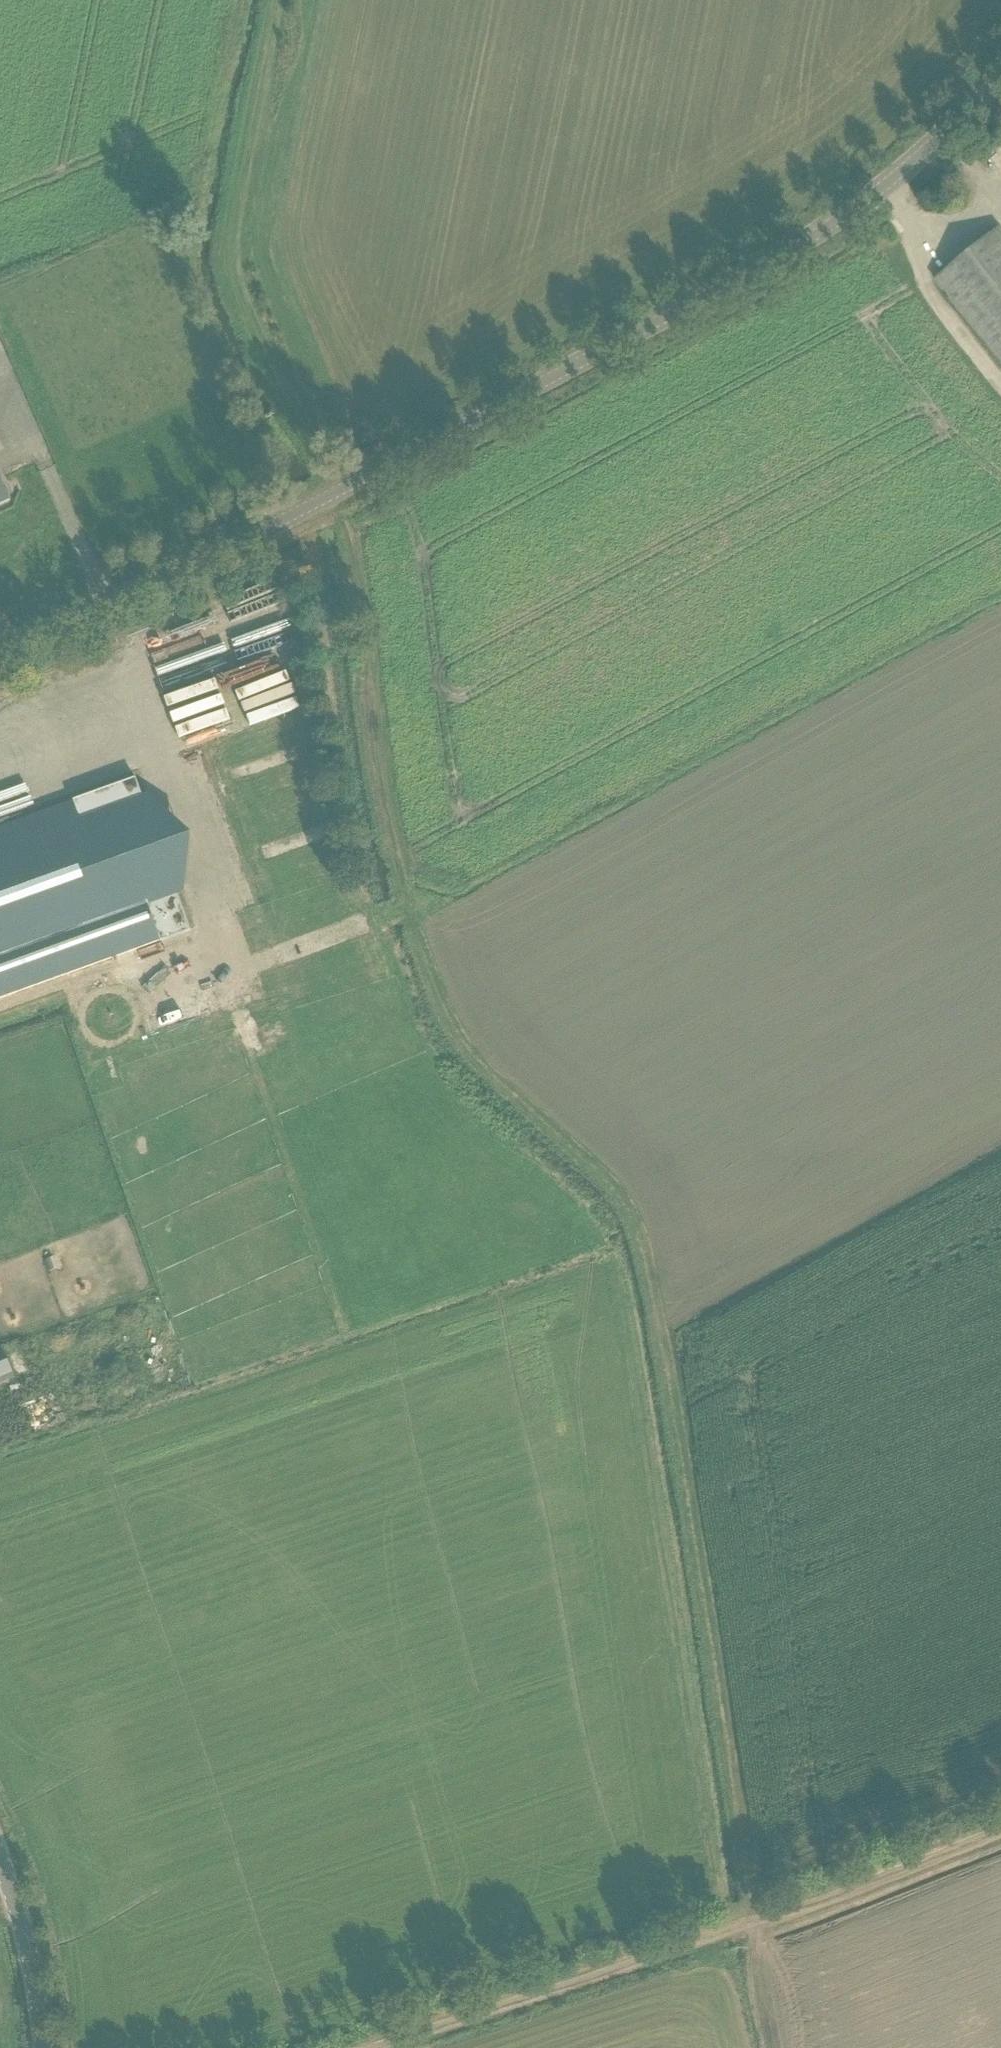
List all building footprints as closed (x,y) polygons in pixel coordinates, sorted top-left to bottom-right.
[(934,280),(947,295),(1000,363),(1000,232),(998,228),(934,280)] [(0,481),(0,505),(9,501),(0,481)] [(0,828),(0,999),(99,964),(158,941),(158,942),(190,931),(176,892),(169,895),(163,881),(168,876),(173,870),(176,861),(177,853),(177,844),(174,836),(169,829),(163,823),(155,819),(147,817),(141,817),(135,803),(143,800),(135,778),(72,800),(72,801),(44,812),(0,828)] [(0,1351),(0,1378),(12,1373),(2,1350),(0,1351)]
